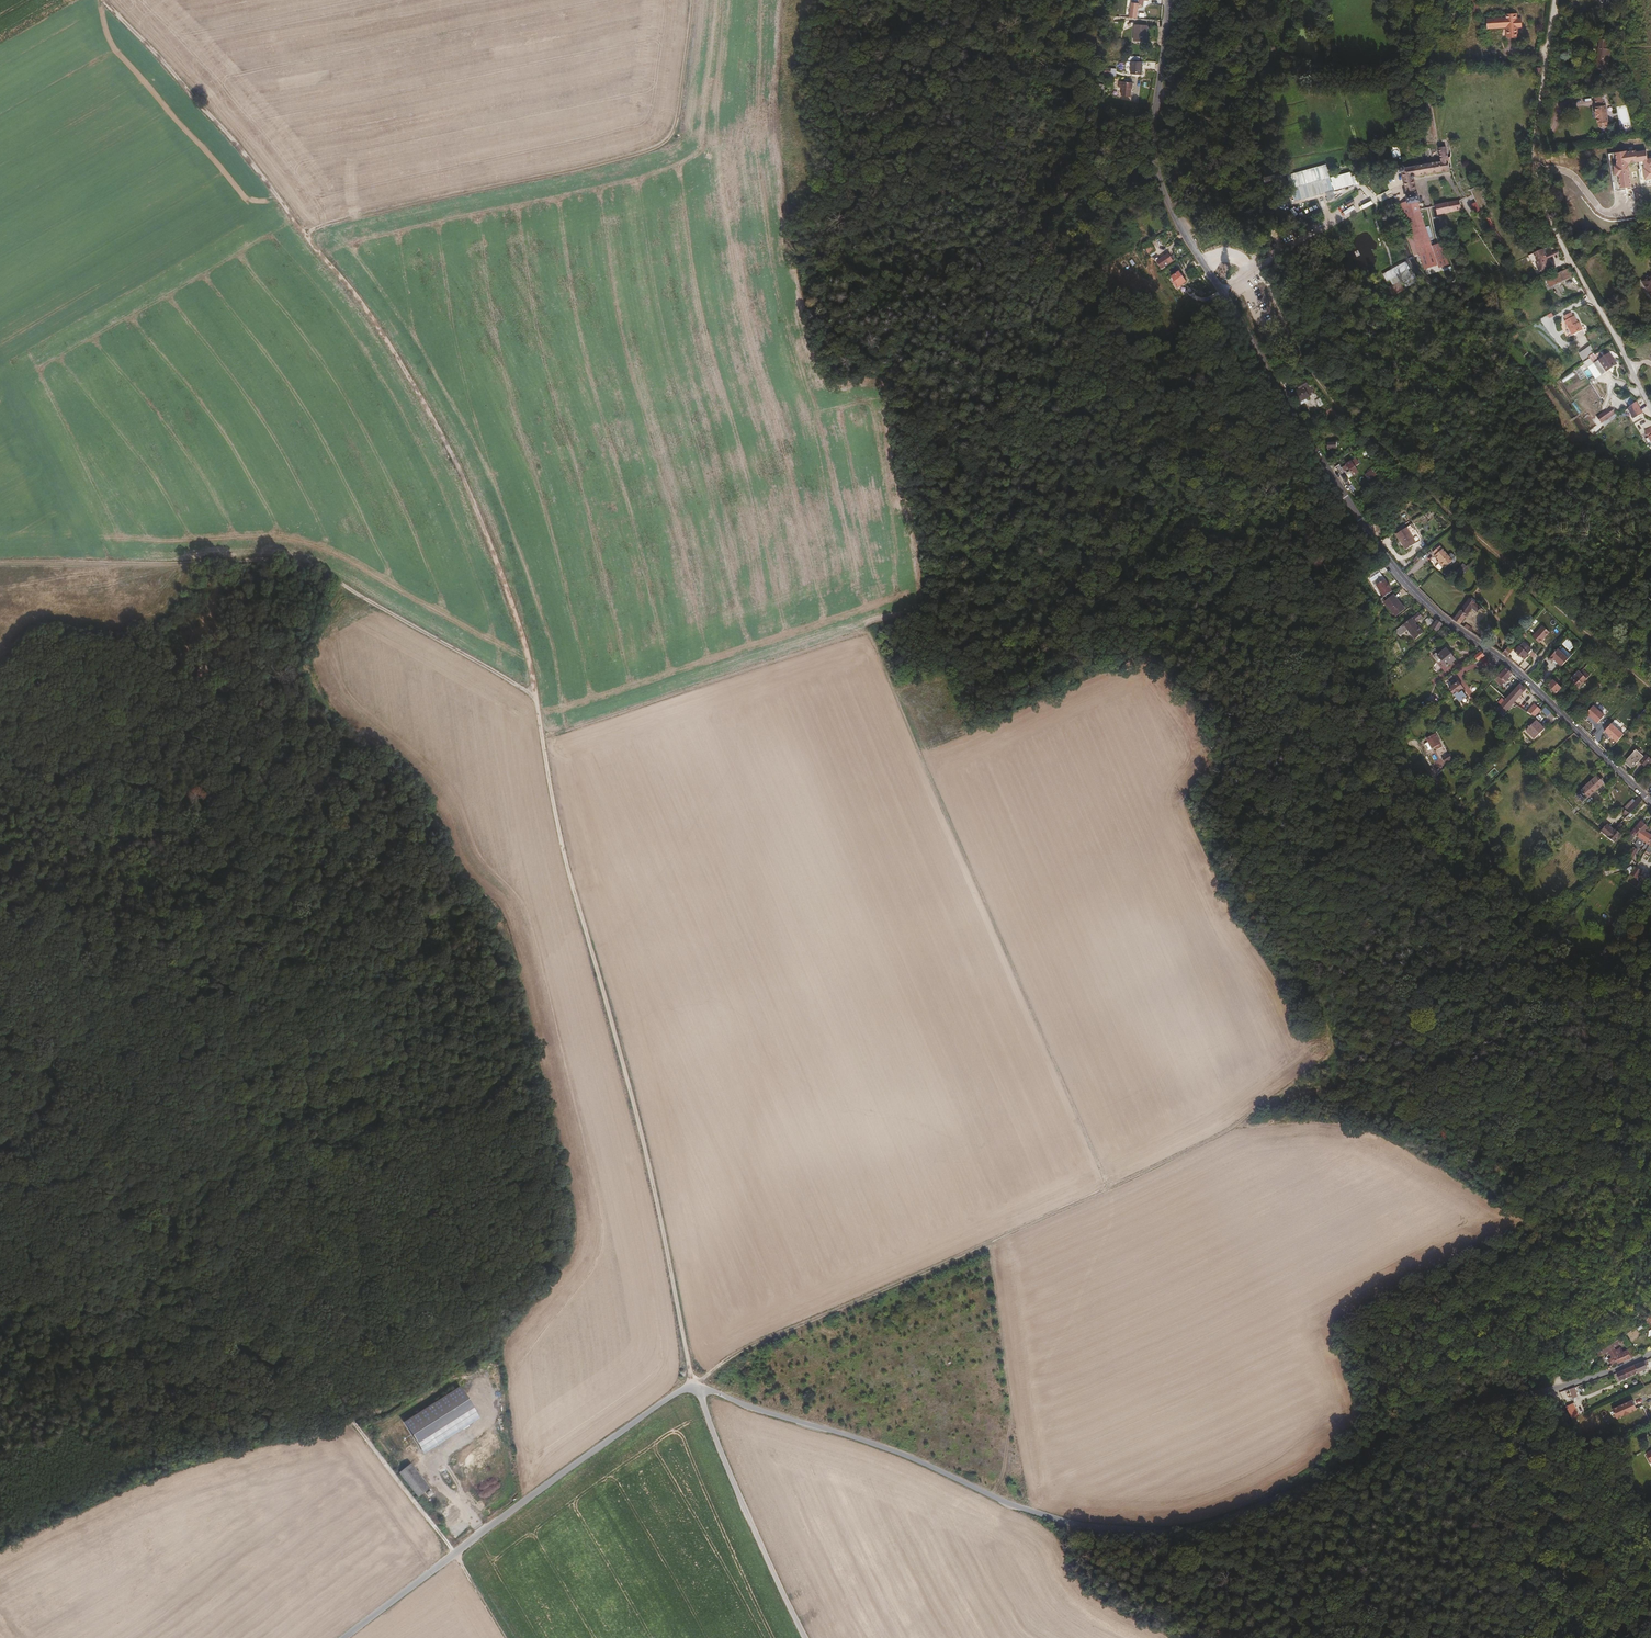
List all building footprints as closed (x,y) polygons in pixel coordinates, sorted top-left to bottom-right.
[(1134,13),(1135,6),(1127,5),(1126,9),(1129,9),(1128,12),(1131,12),(1134,13)] [(1517,30),(1517,19),(1505,20),(1505,37),(1517,37),(1517,30)] [(1146,41),(1146,25),(1133,25),(1133,41),(1146,41)] [(1572,45),(1573,35),(1567,34),(1565,44),(1572,45)] [(1604,47),(1606,38),(1598,37),(1596,51),(1607,53),(1608,48),(1604,47)] [(1606,61),(1607,53),(1596,51),(1595,59),(1606,61)] [(1140,77),(1142,61),(1130,61),(1129,77),(1140,77)] [(1131,89),(1131,83),(1119,81),(1118,86),(1122,86),(1120,96),(1129,96),(1130,89),(1131,89)] [(1618,118),(1613,102),(1612,102),(1610,93),(1601,95),(1604,105),(1603,105),(1604,110),(1605,116),(1607,121),(1608,121),(1609,124),(1611,126),(1616,125),(1617,122),(1617,119),(1618,118)] [(1433,123),(1430,103),(1422,104),(1424,116),(1426,115),(1427,123),(1429,123),(1433,123)] [(1412,176),(1449,170),(1446,152),(1445,151),(1445,146),(1438,148),(1439,152),(1439,153),(1440,159),(1436,160),(1437,162),(1401,169),(1403,178),(1412,176)] [(1633,166),(1632,160),(1629,160),(1627,147),(1615,149),(1617,163),(1619,163),(1622,182),(1631,181),(1630,170),(1632,170),(1631,166),(1633,166)] [(1351,173),(1330,178),(1327,166),(1288,175),(1291,189),(1305,185),(1308,198),(1326,193),(1328,201),(1333,200),(1332,196),(1334,196),(1333,191),(1354,186),(1351,173)] [(1415,190),(1412,176),(1403,178),(1406,192),(1415,190)] [(1417,201),(1415,190),(1406,192),(1408,201),(1408,202),(1417,201)] [(1346,203),(1349,208),(1358,203),(1355,198),(1346,203)] [(1460,209),(1458,200),(1456,200),(1447,202),(1449,212),(1460,209)] [(1433,251),(1418,210),(1419,209),(1417,201),(1408,202),(1408,201),(1399,204),(1404,219),(1405,220),(1408,219),(1420,256),(1433,251)] [(1449,212),(1447,202),(1434,205),(1436,215),(1449,212)] [(1148,253),(1155,249),(1150,240),(1142,245),(1148,253)] [(1546,257),(1553,254),(1550,246),(1533,254),(1538,265),(1537,266),(1539,273),(1541,272),(1542,273),(1551,269),(1550,267),(1551,267),(1552,265),(1551,263),(1549,262),(1548,263),(1546,257)] [(1434,256),(1433,251),(1420,256),(1421,260),(1434,256)] [(1171,261),(1175,258),(1173,255),(1171,257),(1168,253),(1156,260),(1160,268),(1171,261)] [(1406,263),(1382,274),(1386,283),(1410,273),(1406,263)] [(1556,283),(1572,276),(1568,268),(1549,277),(1554,286),(1557,285),(1556,283)] [(1185,282),(1178,272),(1172,277),(1174,280),(1172,281),(1176,288),(1185,282)] [(1650,279),(1650,272),(1642,279),(1645,283),(1650,279)] [(1554,286),(1549,277),(1545,279),(1550,288),(1554,286)] [(1581,329),(1578,324),(1577,324),(1575,322),(1572,315),(1563,320),(1570,334),(1581,329)] [(1616,364),(1612,359),(1611,360),(1606,353),(1597,360),(1605,372),(1616,364)] [(1605,372),(1597,360),(1592,363),(1601,375),(1605,372)] [(1310,389),(1304,380),(1296,385),(1299,390),(1294,393),(1295,393),(1297,397),(1299,402),(1306,398),(1309,396),(1307,394),(1309,393),(1307,391),(1310,389)] [(1642,412),(1635,401),(1629,406),(1636,417),(1642,412)] [(1597,416),(1601,422),(1591,429),(1594,434),(1614,420),(1612,417),(1616,413),(1611,406),(1597,416)] [(1339,416),(1333,410),(1330,407),(1323,411),(1326,415),(1328,413),(1334,419),(1339,416)] [(1318,415),(1314,409),(1308,413),(1312,419),(1318,415)] [(1336,449),(1335,443),(1335,441),(1331,442),(1332,443),(1326,444),(1326,450),(1336,449)] [(1354,466),(1359,463),(1355,458),(1345,464),(1352,475),(1358,472),(1354,466)] [(1377,474),(1373,468),(1368,471),(1369,473),(1372,478),(1377,474)] [(1642,526),(1634,518),(1631,521),(1639,529),(1642,526)] [(1421,540),(1411,524),(1395,534),(1405,550),(1421,540)] [(1448,556),(1440,546),(1433,552),(1435,555),(1438,560),(1440,562),(1439,563),(1442,567),(1444,566),(1445,567),(1452,562),(1452,561),(1448,556)] [(1462,576),(1469,568),(1463,563),(1456,570),(1462,576)] [(1382,575),(1377,569),(1368,575),(1371,581),(1382,575)] [(1385,581),(1382,575),(1371,581),(1374,587),(1376,586),(1385,581)] [(1391,589),(1388,584),(1387,584),(1385,581),(1376,586),(1383,598),(1392,593),(1390,590),(1391,589)] [(1404,609),(1393,596),(1384,603),(1396,617),(1404,609)] [(1459,624),(1470,609),(1471,608),(1476,612),(1477,612),(1478,612),(1479,610),(1481,611),(1482,610),(1474,603),(1475,601),(1471,597),(1469,599),(1468,599),(1454,618),(1452,617),(1451,618),(1459,624)] [(1436,631),(1441,624),(1436,620),(1435,623),(1429,617),(1423,622),(1431,629),(1432,627),(1436,631)] [(1419,628),(1411,618),(1395,631),(1399,636),(1407,629),(1415,639),(1422,634),(1418,629),(1419,628)] [(1523,659),(1531,649),(1523,642),(1520,646),(1519,646),(1514,651),(1523,659)] [(1506,656),(1512,649),(1508,646),(1502,654),(1506,656)] [(1455,660),(1446,648),(1437,655),(1446,667),(1455,660)] [(1555,660),(1562,653),(1557,648),(1550,656),(1551,656),(1549,658),(1552,662),(1554,660),(1555,660)] [(1477,661),(1484,656),(1481,652),(1474,657),(1477,661)] [(1561,666),(1568,658),(1562,653),(1555,660),(1561,666)] [(1504,682),(1511,674),(1505,668),(1498,676),(1504,682)] [(1583,682),(1586,679),(1579,671),(1577,669),(1567,680),(1576,689),(1583,682)] [(1589,676),(1582,669),(1579,671),(1586,679),(1589,676)] [(1561,681),(1556,676),(1559,673),(1556,670),(1550,677),(1552,680),(1548,684),(1556,693),(1561,687),(1558,685),(1561,681)] [(1504,682),(1498,676),(1494,680),(1498,684),(1501,686),(1504,682)] [(1463,693),(1460,690),(1462,688),(1457,681),(1448,688),(1453,694),(1453,695),(1461,706),(1468,700),(1463,693)] [(1513,702),(1525,689),(1519,684),(1508,697),(1505,699),(1503,702),(1508,706),(1513,702)] [(1503,712),(1508,706),(1503,702),(1499,707),(1503,712)] [(1534,716),(1541,709),(1534,703),(1526,711),(1532,715),(1534,716)] [(1533,739),(1544,729),(1535,720),(1525,730),(1533,739)] [(1442,746),(1435,733),(1426,738),(1432,749),(1436,746),(1438,748),(1442,746)] [(1631,769),(1642,756),(1635,749),(1624,761),(1631,769)] [(1644,767),(1650,760),(1645,754),(1638,762),(1644,767)] [(1582,802),(1603,783),(1602,782),(1604,781),(1599,774),(1598,775),(1575,794),(1582,802)] [(1629,813),(1642,800),(1638,797),(1625,810),(1629,813)] [(1643,831),(1646,827),(1640,821),(1630,833),(1634,836),(1636,834),(1638,835),(1643,831)] [(1620,835),(1617,831),(1622,825),(1620,823),(1614,830),(1606,823),(1600,830),(1613,843),(1620,835)] [(1650,836),(1650,835),(1647,832),(1649,829),(1646,827),(1643,831),(1638,835),(1637,837),(1639,838),(1633,845),(1637,848),(1642,840),(1646,843),(1650,836)] [(1633,858),(1638,850),(1636,848),(1630,857),(1633,858)] [(1637,882),(1643,871),(1636,868),(1631,877),(1637,882)] [(1614,1348),(1622,1342),(1619,1339),(1611,1344),(1614,1348)] [(1614,1348),(1611,1344),(1609,1341),(1595,1349),(1599,1356),(1607,1351),(1614,1348)] [(1618,1353),(1614,1348),(1607,1351),(1612,1357),(1618,1355),(1617,1354),(1618,1353)] [(1633,1357),(1631,1349),(1618,1355),(1612,1357),(1610,1359),(1609,1360),(1612,1365),(1617,1364),(1620,1362),(1633,1357)] [(1647,1369),(1646,1366),(1649,1364),(1647,1360),(1633,1366),(1637,1374),(1647,1369)] [(1637,1374),(1633,1366),(1616,1373),(1620,1381),(1637,1374)] [(459,1385),(403,1420),(419,1445),(474,1410),(459,1385)] [(1579,1416),(1573,1404),(1566,1407),(1572,1420),(1579,1416)] [(474,1410),(419,1445),(423,1452),(478,1417),(474,1410)] [(429,1486),(410,1462),(398,1471),(417,1495),(429,1486)]
